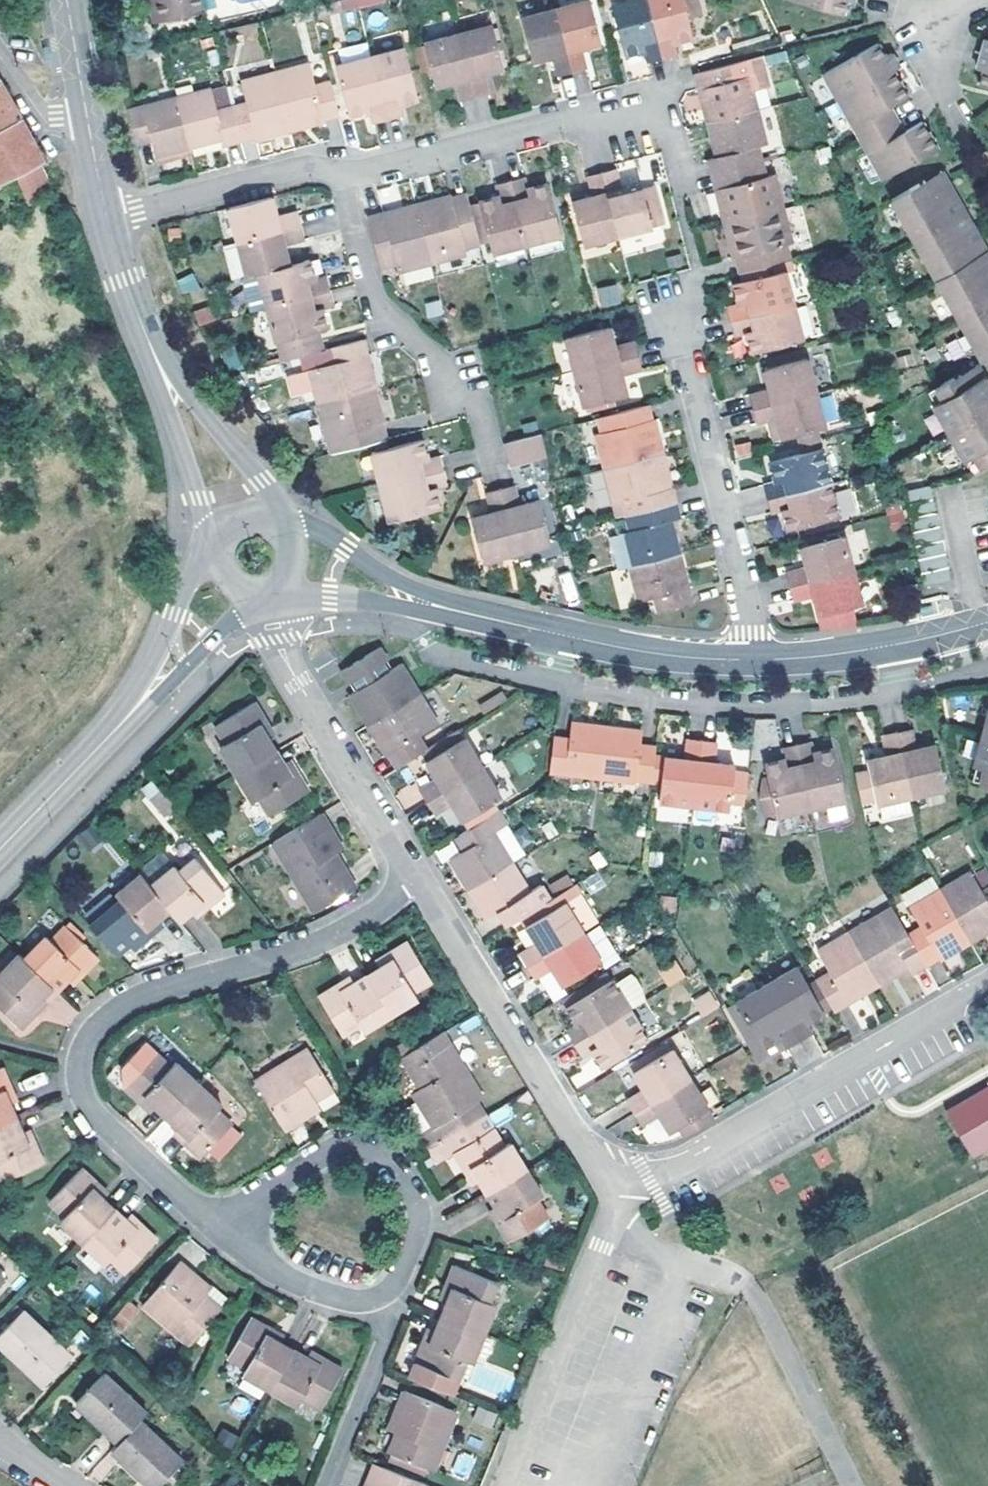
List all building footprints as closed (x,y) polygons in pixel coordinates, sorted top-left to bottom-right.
[(154,23),(162,21),(156,0),(148,0),(154,23)] [(162,21),(203,10),(201,0),(156,0),(162,21)] [(326,3),(311,7),(314,18),(358,7),(356,0),(337,0),(326,3)] [(555,6),(571,71),(586,67),(580,46),(599,41),(588,0),(579,0),(555,6)] [(646,0),(618,0),(610,2),(623,53),(642,48),(645,60),(660,56),(646,0)] [(685,14),(699,10),(697,0),(646,0),(660,56),(675,51),(672,40),(691,34),(685,14)] [(840,15),(845,1),(850,3),(851,0),(793,0),(840,15)] [(571,71),(555,6),(520,16),(532,59),(547,55),(552,54),(557,74),(571,71)] [(491,25),(457,33),(473,97),(488,93),(483,72),(487,71),(502,68),(491,25)] [(430,68),(434,85),(449,81),(454,80),(459,101),(473,97),(457,33),(424,42),(425,46),(415,48),(420,71),(430,68)] [(980,57),(987,59),(987,46),(984,44),(980,57)] [(820,76),(834,102),(892,72),(897,69),(890,56),(884,59),(877,47),(853,59),(820,76)] [(403,49),(370,57),(386,122),(400,118),(397,106),(401,105),(416,100),(403,49)] [(386,122),(370,57),(335,67),(348,118),(363,114),(367,113),(370,126),(386,122)] [(761,57),(695,74),(708,122),(756,110),(751,90),(768,86),(761,57)] [(980,57),(976,72),(982,74),(979,86),(987,88),(987,59),(980,57)] [(309,64),(275,72),(290,131),(305,127),(324,122),(323,118),(337,114),(329,80),(314,84),(309,64)] [(290,131),(275,72),(241,80),(247,102),(232,106),(240,140),(254,136),(255,139),(290,131)] [(892,72),(834,102),(855,144),(887,128),(889,127),(886,119),(883,112),(889,109),(906,99),(892,72)] [(21,119),(9,99),(0,84),(0,130),(21,119)] [(176,96),(188,146),(220,138),(222,144),(240,140),(232,106),(215,110),(209,87),(176,96)] [(188,146),(176,96),(126,108),(135,142),(150,138),(154,154),(188,146)] [(896,123),(889,109),(883,112),(886,119),(889,127),(896,123)] [(756,110),(708,122),(713,141),(716,157),(708,159),(712,174),(762,161),(758,146),(764,144),(756,110)] [(29,204),(49,191),(37,165),(43,162),(29,136),(21,119),(0,130),(0,185),(16,177),(29,204)] [(896,123),(889,127),(896,139),(903,136),(896,123)] [(855,144),(876,184),(933,155),(918,128),(903,136),(896,139),(894,140),(889,132),(887,128),(855,144)] [(712,174),(724,223),(781,209),(773,176),(766,178),(762,161),(712,174)] [(640,190),(639,186),(620,189),(615,169),(600,173),(616,236),(662,224),(652,187),(640,190)] [(936,170),(914,183),(918,190),(922,198),(945,186),(936,170)] [(582,244),(616,236),(600,173),(586,176),(592,197),(587,198),(572,202),(582,244)] [(523,178),(509,181),(525,245),(559,237),(546,183),(526,189),(523,178)] [(525,245),(509,181),(493,185),(496,196),(493,197),(478,201),(488,242),(491,253),(525,245)] [(974,237),(945,186),(922,198),(918,190),(914,183),(886,199),(979,361),(987,355),(987,263),(966,275),(962,267),(955,256),(952,251),(974,237)] [(227,205),(235,241),(298,225),(294,211),(274,216),(273,212),(269,194),(227,205)] [(434,202),(416,207),(431,264),(465,255),(463,249),(479,245),(468,204),(466,196),(451,201),(450,198),(434,202)] [(468,204),(479,245),(488,242),(478,201),(468,204)] [(431,264),(416,207),(401,211),(367,220),(380,270),(394,266),(397,273),(431,264)] [(781,209),(724,223),(730,247),(733,259),(736,258),(740,272),(788,260),(784,245),(790,244),(781,209)] [(244,275),(286,264),(282,249),(281,245),(301,240),(298,225),(235,241),(244,275)] [(974,237),(952,251),(955,256),(962,267),(966,275),(987,263),(987,261),(974,237)] [(682,264),(679,255),(666,259),(669,268),(682,264)] [(246,311),(262,307),(326,291),(323,277),(311,280),(310,276),(306,259),(286,264),(244,275),(238,276),(246,311)] [(724,310),(727,322),(791,306),(783,274),(791,272),(788,260),(740,272),(743,284),(731,287),(735,302),(736,307),(724,310)] [(402,283),(433,278),(432,268),(401,273),(402,283)] [(193,272),(176,280),(183,296),(200,289),(193,272)] [(596,288),(600,308),(624,304),(621,284),(596,288)] [(287,358),(318,350),(314,332),(322,329),(318,309),(330,306),(326,291),(262,307),(270,341),(282,338),(287,358)] [(209,305),(194,311),(199,326),(215,320),(209,305)] [(791,306),(727,322),(731,337),(743,335),(744,339),(748,353),(800,339),(791,306)] [(563,339),(571,373),(634,357),(631,342),(610,348),(609,343),(606,329),(563,339)] [(953,358),(971,348),(964,335),(946,345),(953,358)] [(282,338),(270,341),(275,361),(287,358),(282,338)] [(310,404),(368,390),(356,341),(322,349),(326,364),(289,372),(293,388),(305,385),(310,404)] [(634,357),(571,373),(580,408),(623,397),(618,377),(638,372),(634,357)] [(746,396),(750,409),(813,393),(805,360),(763,371),(768,390),(746,396)] [(969,459),(987,448),(987,397),(970,366),(949,378),(953,384),(957,392),(937,404),(927,409),(960,465),(969,459)] [(929,390),(937,404),(957,392),(953,384),(949,378),(938,385),(929,390)] [(374,415),(368,390),(310,404),(321,453),(376,439),(373,427),(376,425),(374,415)] [(813,393),(750,409),(754,424),(775,419),(781,439),(796,435),(798,444),(816,439),(815,430),(823,428),(813,393)] [(603,469),(660,454),(655,437),(651,421),(648,422),(644,405),(596,418),(600,433),(594,434),(603,469)] [(547,469),(538,432),(515,438),(524,475),(547,469)] [(761,486),(765,500),(829,483),(821,449),(819,450),(816,439),(798,444),(801,454),(769,462),(774,483),(761,486)] [(371,488),(434,472),(430,458),(418,460),(414,442),(363,454),(371,488)] [(987,465),(987,448),(969,459),(976,472),(987,465)] [(673,503),(660,454),(603,469),(612,504),(620,502),(623,515),(673,503)] [(438,487),(434,472),(371,488),(379,521),(431,508),(427,493),(426,490),(438,487)] [(829,483),(765,500),(768,515),(781,511),(782,515),(785,530),(838,517),(829,483)] [(512,487),(497,490),(513,554),(547,545),(537,502),(517,508),(512,487)] [(853,488),(836,490),(840,518),(857,516),(853,488)] [(950,598),(930,488),(901,493),(924,603),(950,598)] [(513,554),(497,490),(483,494),(489,514),(468,520),(479,562),(513,554)] [(677,520),(673,503),(623,515),(627,532),(620,534),(628,566),(676,554),(668,522),(677,520)] [(785,574),(787,587),(851,571),(842,537),(800,548),(803,563),(805,568),(785,574)] [(690,605),(676,554),(628,566),(638,603),(653,600),(657,613),(690,605)] [(564,596),(576,593),(571,571),(560,574),(564,596)] [(851,571),(787,587),(791,602),(812,597),(813,600),(820,629),(855,625),(850,607),(859,605),(851,571)] [(904,584),(908,604),(917,602),(913,583),(904,584)] [(376,642),(335,664),(343,678),(347,676),(351,681),(354,685),(345,690),(366,724),(417,693),(397,659),(385,667),(378,657),(383,654),(376,642)] [(436,724),(417,693),(366,724),(384,755),(386,754),(394,766),(419,751),(424,748),(416,736),(436,724)] [(479,708),(482,714),(506,699),(503,693),(479,708)] [(220,747),(236,773),(274,750),(264,733),(257,720),(263,716),(254,702),(215,725),(226,743),(220,747)] [(987,786),(987,707),(986,706),(970,767),(980,770),(977,783),(987,786)] [(257,720),(264,733),(271,729),(263,716),(257,720)] [(547,774),(598,779),(604,728),(590,726),(568,724),(566,739),(551,737),(547,774)] [(604,728),(598,779),(633,783),(633,780),(648,782),(651,757),(652,748),(637,746),(638,731),(622,729),(604,728)] [(432,773),(435,778),(417,789),(425,801),(480,768),(456,729),(424,748),(419,751),(432,773)] [(894,734),(908,798),(942,790),(933,747),(913,751),(908,731),(894,734)] [(908,798),(894,734),(879,737),(884,758),(865,762),(867,773),(874,805),(908,798)] [(681,761),(662,758),(651,757),(648,782),(647,786),(658,788),(657,802),(691,806),(699,741),(684,739),(681,761)] [(714,742),(699,741),(691,806),(725,811),(726,804),(742,805),(746,772),(730,771),(730,767),(712,764),(714,742)] [(809,743),(795,746),(808,809),(823,806),(827,823),(845,817),(831,751),(812,755),(809,743)] [(808,809),(795,746),(779,750),(782,762),(762,766),(764,774),(758,775),(755,799),(768,796),(771,814),(772,817),(808,809)] [(308,791),(298,774),(291,778),(283,765),(274,750),(236,773),(252,801),(259,797),(270,815),(308,791)] [(290,761),(283,765),(291,778),(298,774),(290,761)] [(498,799),(480,768),(425,801),(433,814),(451,803),(453,808),(461,821),(498,799)] [(852,777),(859,809),(874,805),(867,773),(852,777)] [(166,817),(177,808),(164,791),(152,800),(166,817)] [(758,817),(771,814),(768,796),(755,799),(758,817)] [(448,859),(466,888),(509,862),(492,833),(503,825),(495,812),(454,836),(462,850),(448,859)] [(272,842),(312,911),(352,886),(335,856),(328,845),(335,841),(319,813),(272,842)] [(509,862),(520,855),(503,825),(492,833),(509,862)] [(328,845),(335,856),(341,852),(335,841),(328,845)] [(149,886),(174,865),(161,849),(136,870),(139,875),(149,886)] [(167,909),(178,921),(192,909),(200,902),(205,898),(210,904),(224,892),(196,857),(179,871),(174,865),(149,886),(167,909)] [(505,925),(519,916),(551,897),(543,883),(527,892),(509,862),(466,888),(484,919),(496,912),(505,925)] [(938,890),(968,944),(987,932),(987,888),(979,893),(967,874),(938,890)] [(154,919),(167,909),(149,886),(139,875),(116,893),(120,899),(105,912),(133,947),(149,935),(143,928),(147,925),(154,919)] [(517,952),(525,966),(580,932),(563,904),(578,895),(572,884),(551,897),(519,916),(534,941),(517,952)] [(919,928),(905,936),(923,967),(936,959),(938,961),(968,944),(938,890),(908,908),(919,928)] [(200,902),(192,909),(197,915),(210,904),(205,898),(200,902)] [(909,974),(923,967),(905,936),(889,907),(845,933),(875,985),(905,968),(909,974)] [(160,926),(154,919),(147,925),(143,928),(149,935),(160,926)] [(580,932),(525,966),(532,978),(550,968),(561,986),(599,963),(614,953),(596,922),(580,932)] [(50,985),(56,990),(69,976),(80,964),(85,969),(98,957),(65,926),(51,940),(46,936),(23,959),(50,985)] [(826,972),(813,980),(830,1011),(875,985),(845,933),(814,951),(826,972)] [(408,942),(389,952),(393,959),(385,964),(378,968),(365,976),(388,1014),(416,997),(412,992),(431,981),(408,942)] [(393,959),(389,952),(374,961),(378,968),(385,964),(393,959)] [(599,963),(604,970),(619,961),(614,953),(599,963)] [(50,985),(23,959),(18,954),(0,974),(0,980),(2,982),(0,984),(0,1008),(19,1027),(32,1014),(28,1010),(32,1005),(38,999),(50,985)] [(674,960),(659,969),(668,984),(683,975),(674,960)] [(80,964),(69,976),(74,981),(85,969),(80,964)] [(794,967),(763,985),(790,1032),(802,1025),(792,1007),(811,996),(794,967)] [(558,999),(563,1007),(609,980),(603,971),(558,999)] [(629,974),(612,984),(609,980),(563,1007),(571,1020),(574,1024),(563,1031),(571,1043),(627,1009),(644,999),(638,985),(633,979),(629,974)] [(388,1014),(365,976),(350,985),(344,989),(338,992),(334,986),(318,996),(342,1034),(359,1023),(362,1030),(388,1014)] [(346,978),(334,986),(338,992),(344,989),(350,985),(346,978)] [(278,993),(275,983),(263,987),(266,996),(278,993)] [(766,1022),(776,1040),(790,1032),(763,985),(732,1002),(750,1032),(766,1022)] [(709,990),(692,999),(701,1016),(718,1007),(709,990)] [(42,1003),(38,999),(32,1005),(28,1010),(32,1014),(42,1003)] [(747,1056),(776,1040),(766,1022),(750,1032),(732,1002),(720,1009),(747,1056)] [(646,1039),(627,1009),(571,1043),(579,1057),(590,1050),(593,1055),(600,1067),(646,1039)] [(404,1096),(411,1091),(419,1085),(425,1094),(417,1099),(434,1127),(442,1140),(446,1138),(475,1120),(467,1107),(477,1102),(482,1099),(442,1031),(386,1065),(404,1096)] [(631,1071),(669,1048),(663,1040),(626,1062),(631,1071)] [(305,1105),(319,1097),(332,1089),(307,1048),(253,1081),(282,1130),(310,1112),(305,1105)] [(669,1048),(631,1071),(640,1089),(622,1100),(629,1113),(686,1079),(669,1048)] [(154,1102),(167,1115),(198,1083),(174,1061),(169,1067),(154,1053),(124,1085),(138,1099),(144,1093),(154,1102)] [(14,1118),(7,1101),(4,1094),(1,1087),(8,1084),(2,1067),(0,1068),(0,1124),(14,1118)] [(674,1126),(682,1140),(712,1121),(686,1079),(629,1113),(637,1126),(656,1115),(666,1131),(674,1126)] [(191,1138),(186,1143),(200,1156),(208,1147),(230,1123),(215,1110),(220,1103),(198,1083),(167,1115),(180,1128),(191,1138)] [(942,1111),(968,1156),(987,1145),(987,1083),(942,1111)] [(4,1094),(7,1101),(14,1098),(8,1084),(1,1087),(4,1094)] [(419,1085),(411,1091),(417,1099),(425,1094),(419,1085)] [(144,1093),(138,1099),(148,1108),(154,1102),(144,1093)] [(323,1104),(319,1097),(305,1105),(310,1112),(323,1104)] [(484,1114),(477,1102),(467,1107),(475,1120),(484,1114)] [(484,1114),(475,1120),(483,1133),(492,1127),(484,1114)] [(0,1124),(0,1180),(0,1181),(42,1163),(34,1144),(27,1148),(24,1141),(21,1134),(14,1118),(0,1124)] [(483,1133),(475,1120),(446,1138),(454,1151),(463,1167),(469,1164),(472,1168),(477,1177),(486,1192),(524,1169),(508,1143),(504,1146),(492,1127),(483,1133)] [(239,1131),(230,1123),(208,1147),(216,1156),(239,1131)] [(442,1140),(434,1127),(424,1134),(432,1147),(442,1140)] [(175,1133),(186,1143),(191,1138),(180,1128),(175,1133)] [(29,1130),(21,1134),(24,1141),(27,1148),(34,1144),(29,1130)] [(446,1138),(442,1140),(432,1147),(439,1160),(454,1151),(446,1138)] [(469,1164),(463,1167),(472,1180),(477,1177),(472,1168),(469,1164)] [(82,1241),(113,1209),(100,1197),(95,1191),(90,1186),(95,1181),(80,1168),(49,1200),(65,1215),(61,1221),(82,1241)] [(524,1169),(486,1192),(495,1206),(492,1208),(490,1210),(508,1241),(547,1217),(536,1199),(541,1197),(524,1169)] [(95,1191),(100,1197),(105,1191),(95,1181),(90,1186),(95,1191)] [(124,1220),(113,1209),(82,1241),(106,1263),(110,1258),(126,1272),(157,1240),(141,1226),(136,1231),(124,1220)] [(129,1214),(124,1220),(136,1231),(141,1226),(129,1214)] [(225,1302),(179,1261),(141,1303),(188,1345),(225,1302)] [(450,1294),(448,1299),(441,1316),(483,1332),(495,1303),(488,1301),(496,1281),(454,1265),(447,1283),(454,1286),(450,1294)] [(454,1286),(447,1283),(441,1296),(448,1299),(450,1294),(454,1286)] [(126,1301),(109,1324),(122,1333),(139,1310),(126,1301)] [(21,1308),(0,1330),(0,1345),(41,1385),(66,1359),(44,1338),(49,1333),(21,1308)] [(483,1332),(441,1316),(434,1335),(430,1333),(427,1332),(409,1376),(451,1393),(464,1358),(471,1361),(483,1332)] [(262,1332),(266,1325),(251,1317),(228,1357),(245,1366),(242,1372),(269,1388),(292,1349),(276,1340),(262,1332)] [(262,1332),(276,1340),(280,1333),(266,1325),(262,1332)] [(307,1358),(292,1349),(269,1388),(297,1404),(301,1398),(318,1408),(341,1369),(324,1360),(321,1366),(307,1358)] [(311,1352),(307,1358),(321,1366),(324,1360),(311,1352)] [(103,1372),(80,1396),(92,1407),(86,1414),(117,1442),(139,1419),(146,1412),(103,1372)] [(398,1425),(393,1436),(387,1451),(432,1470),(455,1411),(403,1390),(390,1421),(398,1425)] [(74,1402),(86,1414),(92,1407),(80,1396),(74,1402)] [(491,1427),(495,1413),(477,1407),(473,1422),(491,1427)] [(146,1472),(158,1483),(181,1459),(139,1419),(117,1442),(110,1449),(140,1478),(146,1472)] [(398,1425),(390,1421),(385,1433),(393,1436),(398,1425)] [(235,1433),(219,1424),(212,1437),(228,1446),(235,1433)] [(450,1473),(467,1479),(475,1456),(459,1450),(450,1473)] [(426,1484),(374,1463),(364,1485),(425,1485),(426,1484)] [(140,1478),(148,1485),(155,1485),(158,1483),(146,1472),(140,1478)]
